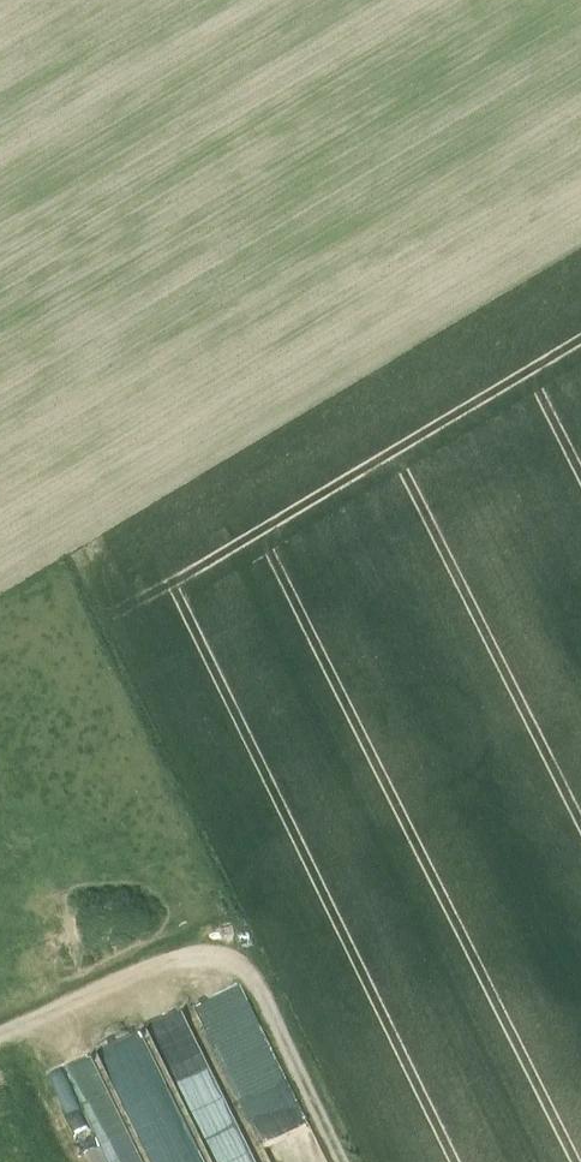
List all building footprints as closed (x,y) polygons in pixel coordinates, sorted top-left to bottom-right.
[(89,1052),(60,1065),(72,1091),(101,1077),(89,1052)]
